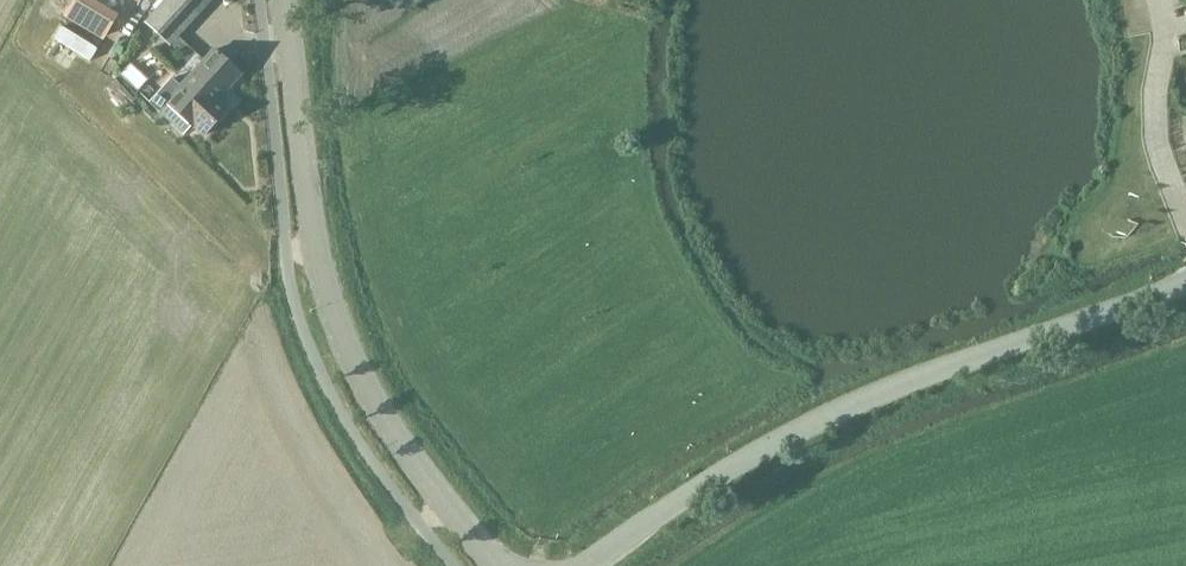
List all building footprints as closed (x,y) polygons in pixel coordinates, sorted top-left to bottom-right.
[(198,15),(212,0),(182,0),(198,15)] [(171,79),(149,103),(183,135),(191,126),(192,126),(203,135),(227,109),(216,99),(223,92),(219,89),(236,71),(213,50),(180,87),(171,79)]
